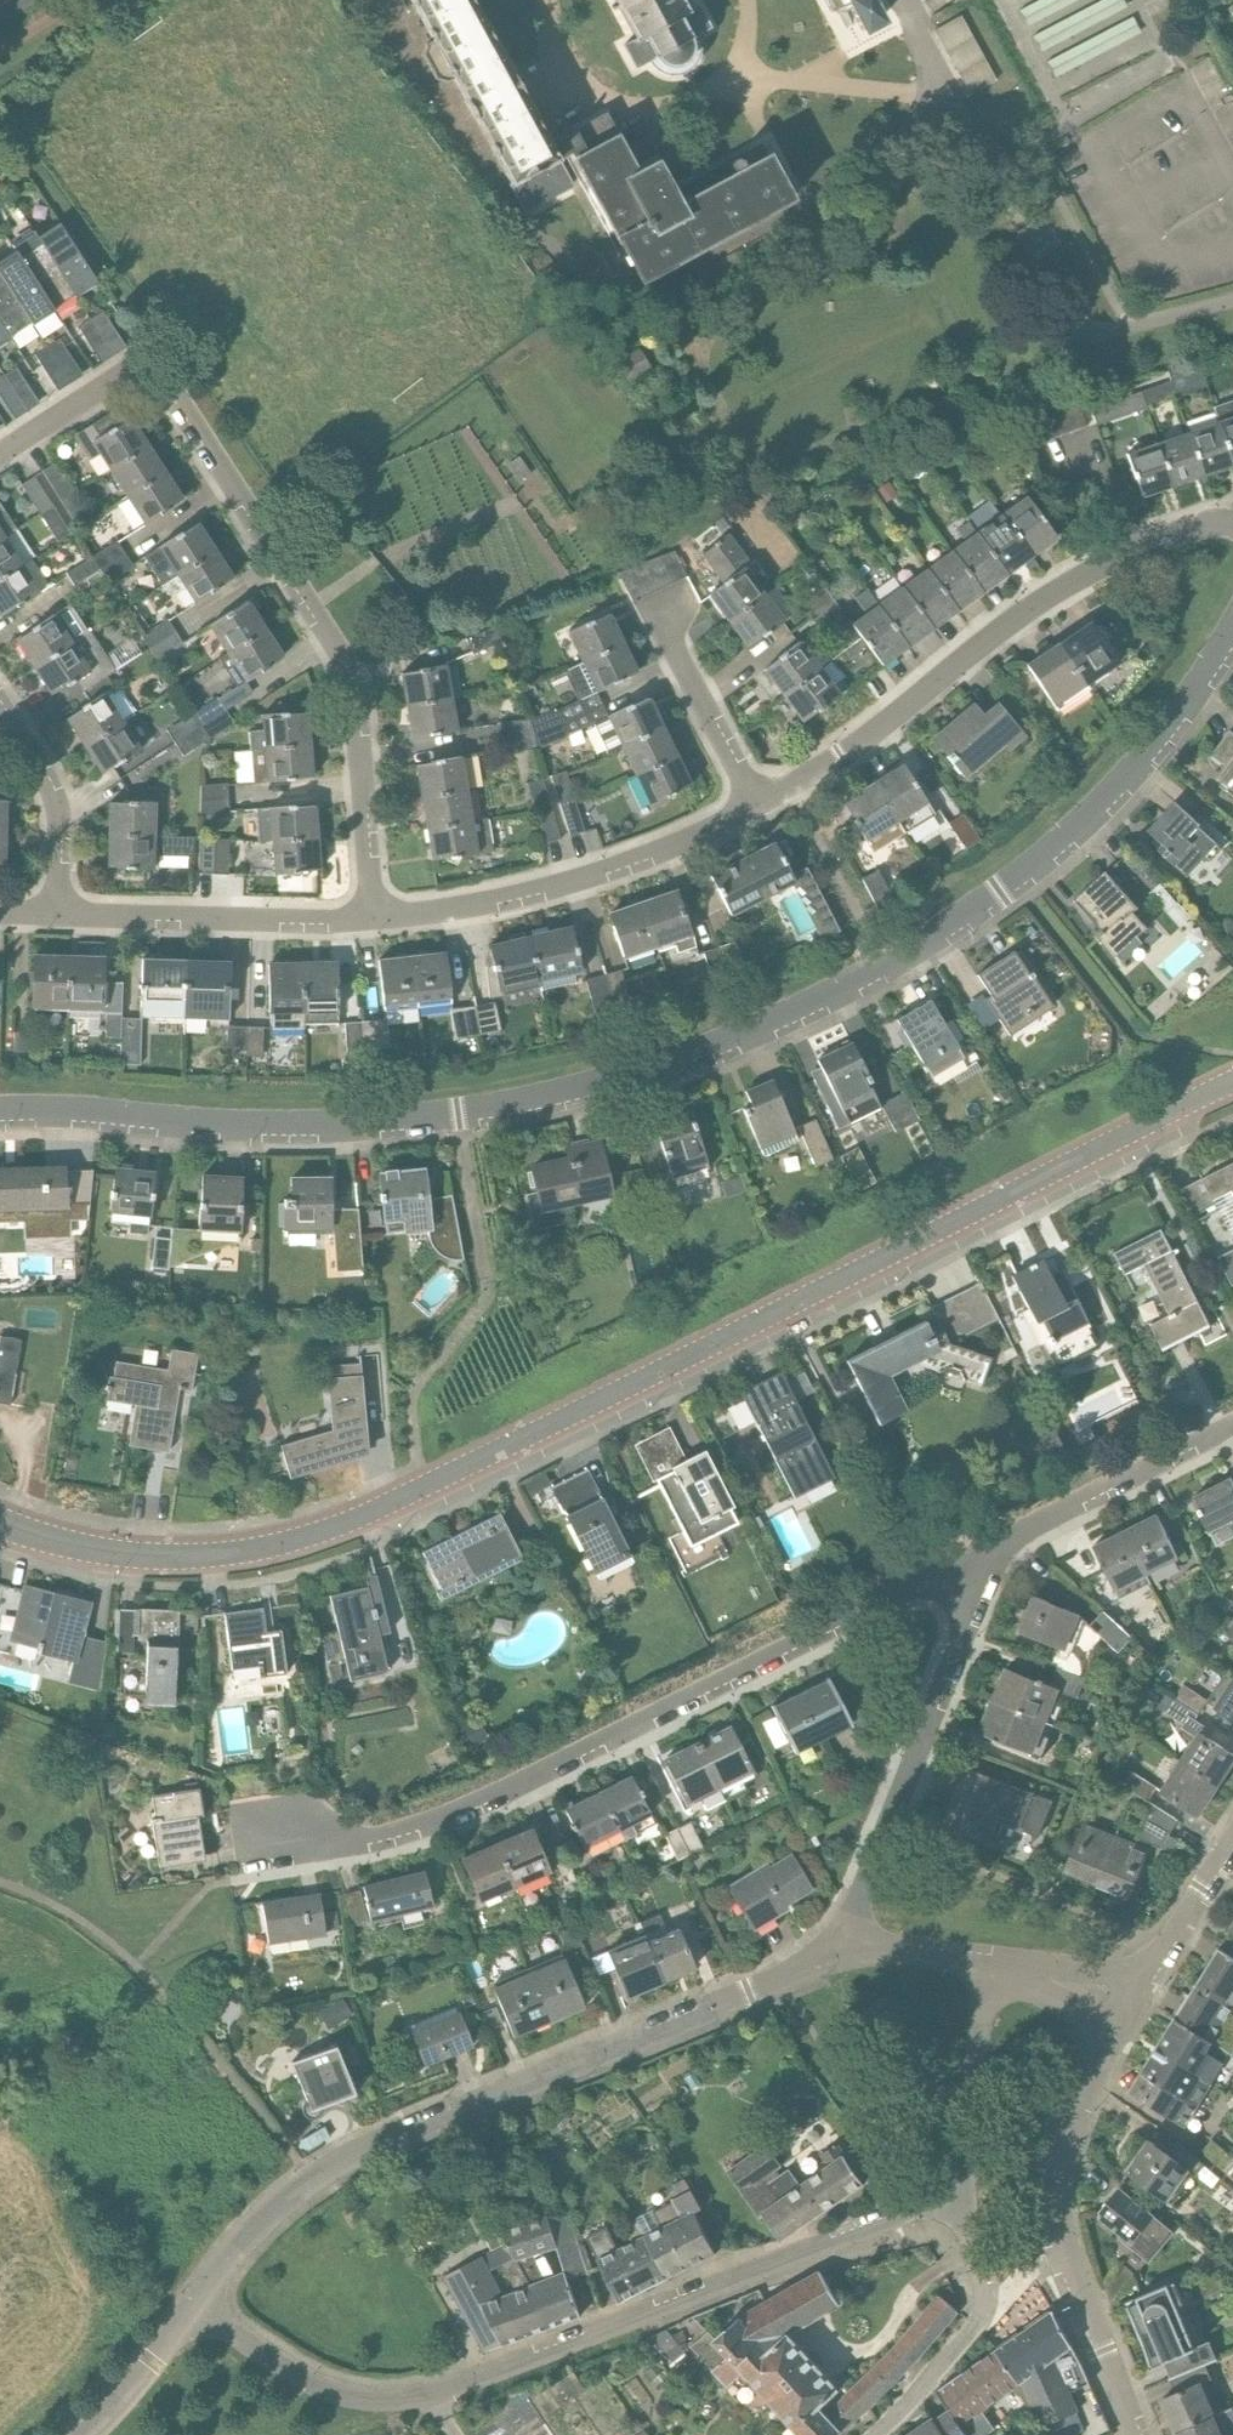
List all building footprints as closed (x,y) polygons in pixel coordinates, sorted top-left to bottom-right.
[(434,40),(426,44),(422,56),(435,79),(447,83),(455,79),(514,187),(527,213),(575,187),(574,185),(588,177),(644,280),(791,200),(763,147),(672,197),(652,160),(633,170),(613,132),(582,149),(573,133),(563,139),(527,72),(516,78),(474,0),(412,0),(434,40)] [(634,39),(623,45),(636,69),(650,62),(655,69),(660,72),(666,75),(673,76),(681,75),(688,71),(695,66),(699,59),(701,50),(701,43),(698,36),(711,28),(698,4),(687,9),(682,0),(613,0),(634,39)] [(830,9),(840,4),(857,34),(881,21),(877,13),(899,1),(899,0),(825,0),(830,9)] [(1031,27),(1083,1),(1083,0),(1040,0),(1022,9),(1031,27)] [(40,237),(76,296),(77,298),(100,284),(61,224),(40,237)] [(55,309),(76,296),(40,237),(40,238),(36,232),(13,247),(17,253),(55,309)] [(55,309),(17,253),(0,263),(0,271),(33,324),(34,326),(57,312),(55,309)] [(33,324),(0,271),(0,320),(12,337),(33,324)] [(99,331),(111,323),(103,312),(91,320),(99,331)] [(12,337),(0,320),(0,348),(14,340),(12,337)] [(87,339),(99,331),(91,320),(79,328),(87,339)] [(55,359),(68,351),(60,340),(48,348),(55,359)] [(43,367),(55,359),(48,348),(35,356),(43,367)] [(1176,396),(1206,386),(1199,365),(1168,372),(1171,382),(1176,396)] [(12,388),(25,380),(17,368),(5,376),(12,388)] [(12,388),(5,376),(0,379),(0,395),(12,388)] [(1148,406),(1176,396),(1171,382),(1143,392),(1148,406)] [(1091,410),(1096,424),(1148,406),(1143,392),(1091,410)] [(1063,402),(1073,432),(1087,427),(1077,397),(1063,402)] [(1049,407),(1059,437),(1073,432),(1063,402),(1049,407)] [(1034,413),(1045,442),(1059,437),(1049,407),(1034,413)] [(109,471),(149,446),(131,419),(115,428),(107,415),(76,436),(91,460),(99,455),(109,471)] [(1232,466),(1232,418),(1218,423),(1232,466)] [(1203,476),(1232,466),(1218,423),(1189,433),(1203,476)] [(1175,486),(1203,476),(1189,433),(1160,443),(1175,486)] [(1143,497),(1175,486),(1160,443),(1126,454),(1135,480),(1137,479),(1143,497)] [(127,498),(166,472),(149,446),(109,471),(127,498)] [(517,483),(530,474),(519,457),(506,466),(517,483)] [(61,500),(74,492),(56,464),(44,473),(61,500)] [(166,472),(127,498),(145,526),(184,499),(166,472)] [(40,514),(54,506),(35,477),(22,486),(40,514)] [(80,529),(93,520),(74,492),(61,500),(80,529)] [(1001,514),(1032,556),(1057,538),(1026,496),(1001,514)] [(58,543),(72,534),(54,506),(40,514),(58,543)] [(1008,574),(1032,556),(1001,514),(977,532),(1008,574)] [(982,592),(1008,574),(977,532),(968,522),(957,531),(965,541),(952,551),(982,592)] [(177,576),(216,551),(199,524),(184,534),(183,533),(159,548),(177,576)] [(729,621),(766,594),(746,566),(751,562),(729,533),(702,555),(724,585),(710,595),(729,621)] [(23,565),(5,538),(0,541),(0,580),(23,565)] [(92,557),(100,570),(126,554),(118,541),(92,557)] [(216,551),(177,576),(162,586),(169,596),(175,592),(175,593),(179,591),(179,592),(185,589),(195,605),(219,590),(218,588),(234,578),(216,551)] [(662,556),(675,583),(688,577),(680,564),(674,551),(662,556)] [(958,610),(982,592),(952,551),(927,569),(958,610)] [(100,570),(109,584),(134,567),(126,554),(100,570)] [(647,562),(661,590),(675,583),(662,556),(647,562)] [(67,574),(75,587),(100,570),(92,557),(67,574)] [(633,567),(647,596),(661,590),(647,562),(633,567)] [(0,580),(0,614),(2,617),(18,607),(19,608),(42,595),(23,565),(0,580)] [(933,628),(958,610),(927,569),(903,586),(933,628)] [(75,587),(84,600),(109,584),(100,570),(75,587)] [(908,647),(933,628),(903,586),(878,605),(908,647)] [(810,619),(835,600),(826,588),(802,606),(810,619)] [(766,594),(729,621),(748,647),(786,621),(766,594)] [(835,600),(810,619),(820,631),(844,613),(835,600)] [(227,655),(267,629),(249,603),(234,613),(233,611),(209,626),(227,655)] [(882,666),(908,647),(878,605),(851,624),(882,666)] [(35,668),(74,643),(56,614),(32,629),(33,631),(18,641),(35,668)] [(582,663),(624,643),(610,614),(593,622),(592,620),(567,633),(582,663)] [(142,636),(151,649),(177,632),(168,619),(142,636)] [(1060,644),(1088,686),(1120,664),(1092,623),(1060,644)] [(474,655),(504,642),(497,626),(466,640),(474,655)] [(267,629),(227,655),(220,660),(238,688),(269,667),(269,666),(284,656),(267,629)] [(85,693),(108,678),(117,672),(91,632),(74,643),(35,668),(52,695),(68,685),(69,687),(78,681),(85,693)] [(151,649),(159,662),(185,645),(177,632),(151,649)] [(783,695),(820,668),(800,642),(778,658),(780,660),(764,670),(783,695)] [(624,643),(582,663),(566,671),(582,701),(622,682),(621,680),(638,672),(624,643)] [(1088,686),(1060,644),(1060,643),(1027,665),(1055,708),(1088,686)] [(407,706),(453,698),(447,665),(420,670),(420,671),(402,674),(407,706)] [(820,668),(783,695),(803,722),(818,711),(819,712),(840,695),(820,668)] [(85,747),(124,722),(106,693),(114,688),(108,678),(85,693),(92,703),(83,709),(84,709),(68,720),(85,747)] [(193,714),(202,728),(227,712),(218,698),(193,714)] [(453,698),(407,706),(413,737),(430,734),(431,736),(459,732),(453,698)] [(623,747),(664,728),(650,699),(633,707),(633,705),(596,723),(611,753),(623,747)] [(933,740),(967,779),(1005,746),(1010,751),(1026,737),(999,706),(985,718),(974,705),(933,740)] [(535,735),(562,723),(556,710),(531,720),(535,735)] [(202,728),(210,740),(235,724),(227,712),(202,728)] [(264,749),(311,745),(309,713),(289,715),(289,713),(262,715),(264,749)] [(167,731),(176,745),(202,728),(193,714),(167,731)] [(535,735),(531,720),(501,723),(503,738),(535,735)] [(124,722),(85,747),(103,774),(118,764),(119,765),(143,750),(124,722)] [(538,751),(569,738),(562,723),(535,735),(538,751)] [(176,745),(184,757),(210,740),(202,728),(176,745)] [(637,776),(678,757),(664,728),(623,747),(637,776)] [(1232,787),(1232,733),(1232,732),(1213,756),(1225,765),(1226,764),(1230,767),(1222,779),(1232,787)] [(506,753),(538,751),(535,735),(503,738),(506,753)] [(311,745),(264,749),(251,750),(254,784),(294,781),(294,779),(313,777),(311,745)] [(422,797),(468,790),(463,756),(435,761),(435,763),(417,766),(422,797)] [(678,757),(637,776),(651,806),(675,795),(675,793),(691,785),(678,757)] [(874,784),(899,822),(905,833),(934,815),(903,766),(874,784)] [(552,777),(561,807),(577,802),(567,772),(552,777)] [(528,784),(538,814),(552,810),(543,780),(528,784)] [(201,800),(230,799),(229,783),(200,786),(201,800)] [(869,841),(899,822),(874,784),(845,802),(869,841)] [(428,829),(473,821),(468,790),(422,797),(428,829)] [(202,817),(231,814),(230,799),(201,800),(202,817)] [(1166,856),(1189,877),(1218,845),(1200,828),(1202,826),(1176,801),(1150,831),(1171,849),(1166,856)] [(111,835),(155,836),(156,803),(131,802),(131,804),(112,803),(111,835)] [(571,837),(586,832),(577,802),(561,807),(571,837)] [(261,839),(271,838),(270,806),(259,806),(261,839)] [(273,842),(318,838),(316,806),(296,808),(296,806),(270,808),(273,842)] [(546,844),(562,840),(552,810),(538,814),(546,844)] [(967,850),(981,840),(963,814),(948,825),(967,850)] [(473,821),(428,829),(433,861),(451,858),(451,860),(494,853),(488,818),(473,821)] [(155,836),(111,835),(110,867),(129,868),(129,870),(154,870),(155,836)] [(318,838),(273,842),(275,876),(302,874),(302,872),(321,870),(318,838)] [(199,874),(214,874),(215,839),(200,839),(199,874)] [(214,874),(229,875),(230,840),(215,839),(214,874)] [(711,877),(732,917),(783,890),(812,946),(840,931),(807,868),(793,875),(776,843),(747,858),(743,849),(724,858),(729,867),(711,877)] [(878,908),(894,900),(878,870),(862,879),(878,908)] [(1075,900),(1103,932),(1097,937),(1100,941),(1101,940),(1117,958),(1149,930),(1135,913),(1140,909),(1107,872),(1075,900)] [(1167,912),(1178,903),(1161,884),(1151,893),(1167,912)] [(643,903),(658,949),(675,943),(678,953),(694,948),(676,892),(643,903)] [(626,960),(658,949),(643,903),(610,914),(626,960)] [(531,935),(542,983),(584,974),(573,926),(531,935)] [(500,992),(542,983),(531,935),(489,944),(500,992)] [(729,975),(744,970),(735,942),(719,947),(729,975)] [(713,980),(729,975),(719,947),(703,952),(713,980)] [(413,957),(419,1008),(451,1004),(450,999),(452,999),(447,953),(413,957)] [(992,996),(987,1000),(1010,1035),(1053,1007),(1032,972),(1029,975),(1014,953),(979,976),(992,996)] [(33,1008),(68,1010),(70,957),(35,955),(33,1008)] [(70,957),(68,1010),(103,1011),(103,1012),(106,1012),(105,1038),(121,1038),(122,1019),(123,982),(104,982),(105,958),(70,957)] [(386,1011),(419,1008),(413,957),(379,961),(384,1007),(386,1006),(386,1011)] [(141,1018),(185,1020),(187,960),(143,959),(141,1018)] [(187,960),(185,1020),(229,1021),(231,962),(187,960)] [(271,1014),(305,1013),(304,965),(270,966),(271,1014)] [(304,965),(305,1013),(305,1023),(340,1023),(338,965),(304,965)] [(614,1009),(631,1004),(622,970),(604,975),(614,1009)] [(596,1014),(614,1009),(604,975),(586,980),(596,1014)] [(902,1030),(932,1079),(965,1059),(930,1000),(913,1010),(919,1020),(902,1030)] [(482,1035),(502,1031),(495,1003),(475,1007),(482,1035)] [(455,1041),(482,1035),(475,1007),(452,1010),(455,1041)] [(121,1065),(141,1065),(142,1019),(122,1019),(121,1038),(121,1065)] [(377,1050),(390,1048),(387,1020),(363,1022),(367,1062),(378,1061),(377,1050)] [(348,1064),(367,1062),(363,1022),(345,1024),(347,1053),(348,1064)] [(227,1056),(245,1056),(246,1027),(228,1027),(227,1056)] [(245,1056),(263,1057),(264,1027),(246,1027),(245,1056)] [(14,1060),(31,1061),(32,1033),(15,1033),(14,1060)] [(853,1044),(818,1061),(848,1122),(880,1106),(869,1083),(872,1082),(853,1044)] [(752,1106),(744,1110),(761,1149),(796,1134),(774,1081),(746,1092),(752,1106)] [(896,1134),(920,1120),(905,1092),(881,1106),(896,1134)] [(655,1125),(671,1175),(708,1163),(695,1122),(691,1123),(689,1115),(655,1125)] [(815,1165),(832,1157),(815,1118),(798,1125),(815,1165)] [(533,1171),(537,1191),(525,1194),(534,1231),(571,1223),(567,1208),(615,1197),(614,1192),(618,1191),(623,1210),(655,1203),(643,1168),(608,1176),(600,1143),(568,1150),(570,1162),(533,1171)] [(1214,1201),(1232,1192),(1232,1193),(1232,1164),(1203,1179),(1214,1201)] [(69,1208),(69,1187),(68,1187),(67,1167),(0,1169),(0,1210),(69,1208)] [(112,1214),(113,1214),(112,1224),(148,1227),(149,1218),(151,1218),(156,1173),(116,1169),(112,1214)] [(362,1244),(363,1274),(395,1274),(392,1234),(404,1233),(404,1235),(430,1232),(424,1172),(381,1175),(386,1223),(360,1225),(362,1244)] [(201,1203),(200,1230),(240,1233),(242,1205),(241,1205),(242,1179),(204,1177),(202,1203),(201,1203)] [(291,1179),(292,1231),(332,1231),(331,1179),(291,1179)] [(1159,1291),(1187,1278),(1163,1230),(1115,1254),(1126,1276),(1146,1266),(1159,1291)] [(152,1269),(169,1271),(173,1239),(155,1237),(152,1269)] [(1053,1281),(1043,1261),(1012,1277),(1028,1309),(1025,1310),(1057,1371),(1101,1348),(1063,1275),(1053,1281)] [(847,1361),(879,1424),(906,1410),(889,1377),(915,1364),(940,1372),(948,1367),(961,1372),(964,1380),(982,1386),(991,1358),(949,1344),(980,1328),(962,1291),(930,1307),(945,1337),(936,1342),(926,1321),(847,1361)] [(11,1405),(22,1340),(1,1336),(0,1341),(0,1403),(11,1405)] [(1008,1361),(1018,1355),(1013,1346),(1003,1352),(1008,1361)] [(108,1401),(136,1406),(129,1446),(170,1453),(180,1389),(193,1392),(199,1355),(173,1351),(170,1370),(117,1361),(114,1377),(110,1377),(109,1386),(107,1385),(107,1390),(110,1390),(108,1401)] [(360,1364),(327,1367),(332,1431),(280,1446),(290,1479),(369,1455),(362,1376),(360,1357),(359,1357),(360,1364)] [(741,1392),(794,1498),(834,1477),(793,1395),(764,1409),(754,1389),(741,1392)] [(690,1546),(717,1533),(738,1523),(730,1508),(703,1456),(656,1479),(690,1546)] [(553,1489),(596,1573),(597,1573),(599,1579),(633,1562),(630,1556),(588,1472),(553,1489)] [(1210,1532),(1232,1521),(1232,1522),(1232,1480),(1232,1478),(1195,1496),(1202,1510),(1199,1511),(1210,1532)] [(423,1552),(441,1590),(437,1593),(440,1600),(523,1559),(501,1513),(423,1552)] [(1125,1530),(1152,1584),(1180,1569),(1176,1562),(1180,1560),(1157,1514),(1125,1530)] [(1121,1600),(1152,1584),(1125,1530),(1093,1546),(1117,1592),(1121,1600)] [(26,1592),(5,1587),(0,1605),(0,1651),(37,1660),(39,1651),(74,1659),(89,1603),(27,1587),(26,1592)] [(331,1596),(351,1679),(387,1671),(368,1587),(331,1596)] [(1021,1633),(1061,1649),(1058,1658),(1067,1661),(1084,1619),(1082,1614),(1035,1596),(1021,1633)] [(225,1613),(231,1670),(233,1669),(235,1680),(287,1674),(281,1630),(266,1632),(263,1608),(225,1613)] [(139,1609),(138,1645),(148,1645),(145,1703),(175,1705),(178,1634),(198,1634),(199,1611),(139,1609)] [(1119,1653),(1133,1638),(1104,1611),(1090,1626),(1119,1653)] [(1229,1617),(1220,1631),(1232,1640),(1232,1620),(1229,1617)] [(995,1700),(1056,1724),(1063,1706),(1056,1704),(1061,1691),(1079,1698),(1086,1679),(1060,1668),(1052,1688),(1006,1670),(995,1700)] [(773,1707),(796,1752),(851,1724),(828,1679),(773,1707)] [(1215,1707),(1232,1719),(1232,1680),(1215,1707)] [(1175,1699),(1200,1715),(1209,1701),(1184,1685),(1175,1699)] [(1056,1724),(995,1700),(994,1700),(981,1732),(996,1737),(995,1740),(1000,1742),(1000,1740),(1032,1753),(1031,1755),(1042,1760),(1056,1724)] [(697,1744),(720,1789),(753,1773),(730,1727),(697,1744)] [(1218,1786),(1232,1763),(1232,1754),(1199,1732),(1180,1762),(1218,1786)] [(688,1806),(720,1789),(697,1744),(665,1760),(688,1806)] [(1218,1786),(1180,1762),(1161,1791),(1199,1816),(1218,1786)] [(954,1802),(1021,1828),(1034,1795),(967,1769),(954,1802)] [(1124,1786),(1148,1802),(1157,1788),(1133,1772),(1124,1786)] [(601,1795),(617,1832),(651,1815),(632,1777),(599,1793),(601,1795)] [(199,1789),(153,1796),(155,1814),(151,1815),(152,1823),(153,1823),(160,1862),(204,1855),(198,1815),(203,1814),(199,1789)] [(585,1848),(617,1832),(601,1795),(567,1812),(585,1848)] [(1145,1818),(1170,1835),(1179,1821),(1151,1803),(1145,1818)] [(1137,1838),(1161,1848),(1170,1835),(1145,1818),(1137,1838)] [(678,1828),(691,1854),(704,1848),(691,1822),(678,1828)] [(1065,1871),(1098,1884),(1116,1838),(1084,1825),(1065,1871)] [(678,1861),(691,1854),(678,1828),(665,1835),(678,1861)] [(497,1843),(515,1887),(549,1873),(530,1829),(497,1843)] [(1116,1838),(1098,1884),(1130,1897),(1149,1850),(1116,1838)] [(482,1901),(515,1887),(497,1843),(463,1858),(482,1901)] [(754,1929),(787,1908),(785,1904),(811,1888),(790,1853),(770,1866),(767,1862),(728,1886),(754,1929)] [(364,1887),(372,1922),(433,1907),(426,1872),(364,1887)] [(262,1902),(269,1944),(326,1935),(320,1894),(262,1902)] [(647,1941),(661,1981),(695,1968),(683,1939),(699,1933),(687,1904),(672,1910),(679,1928),(661,1935),(658,1928),(665,1925),(661,1914),(640,1922),(645,1935),(647,1941)] [(567,1951),(582,1945),(570,1916),(555,1922),(567,1951)] [(627,1995),(661,1981),(647,1941),(645,1935),(608,1950),(627,1995)] [(598,1977),(611,1971),(598,1941),(585,1947),(598,1977)] [(1232,2005),(1232,1946),(1225,1941),(1220,1949),(1198,1983),(1232,2005)] [(527,1968),(549,2021),(585,2006),(565,1957),(563,1958),(561,1954),(527,1968)] [(472,1991),(487,1985),(476,1956),(461,1962),(472,1991)] [(513,2036),(549,2021),(527,1968),(493,1983),(495,1986),(493,1987),(513,2036)] [(1232,2036),(1232,2005),(1198,1983),(1177,2017),(1225,2049),(1232,2036)] [(495,2007),(482,2013),(489,2029),(502,2024),(495,2007)] [(412,2030),(411,2030),(425,2065),(473,2046),(458,2011),(455,2012),(453,2008),(410,2025),(412,2030)] [(1158,2048),(1213,2083),(1225,2063),(1231,2052),(1225,2049),(1177,2017),(1158,2048)] [(356,2093),(336,2044),(291,2062),(306,2100),(304,2102),(302,2107),(302,2110),(304,2114),(306,2117),(310,2119),(315,2119),(318,2118),(322,2115),(327,2110),(332,2105),(338,2101),(344,2098),(356,2093)] [(1199,2106),(1213,2083),(1158,2048),(1143,2073),(1199,2106)] [(1186,2128),(1199,2106),(1143,2073),(1131,2092),(1186,2128)] [(1213,2140),(1202,2153),(1232,2179),(1232,2157),(1213,2140)] [(1179,2142),(1169,2155),(1150,2141),(1128,2171),(1175,2205),(1204,2163),(1179,2142)] [(761,2217),(763,2215),(782,2242),(865,2183),(846,2156),(847,2155),(840,2145),(837,2144),(821,2155),(828,2165),(797,2188),(789,2177),(784,2181),(777,2170),(783,2167),(767,2144),(728,2171),(761,2217)] [(647,2234),(669,2277),(717,2253),(696,2212),(702,2209),(692,2189),(672,2200),(674,2203),(654,2213),(661,2227),(647,2234)] [(1104,2218),(1149,2253),(1156,2259),(1176,2234),(1120,2189),(1103,2212),(1104,2218)] [(549,2215),(505,2230),(543,2331),(582,2316),(570,2281),(590,2272),(568,2211),(549,2217),(549,2215)] [(620,2302),(669,2277),(647,2234),(637,2220),(622,2227),(633,2242),(618,2249),(607,2227),(587,2237),(599,2260),(620,2302)] [(484,2256),(484,2257),(445,2278),(485,2351),(504,2345),(543,2331),(505,2230),(501,2231),(500,2230),(488,2236),(495,2250),(484,2256)] [(839,2387),(792,2335),(839,2306),(820,2272),(765,2302),(759,2290),(691,2318),(706,2335),(691,2349),(727,2388),(743,2374),(793,2428),(799,2434),(839,2434),(842,2433),(894,2383),(911,2366),(959,2310),(941,2294),(890,2355),(829,2414),(822,2406),(840,2389),(839,2387)] [(1164,2362),(1165,2363),(1196,2350),(1202,2366),(1206,2365),(1219,2359),(1211,2340),(1203,2344),(1201,2344),(1188,2313),(1197,2310),(1184,2279),(1126,2303),(1143,2342),(1148,2358),(1150,2367),(1164,2362)] [(992,2354),(1016,2389),(1031,2413),(1033,2410),(1041,2429),(1077,2413),(1060,2374),(1082,2365),(1054,2311),(1023,2332),(992,2354)] [(962,2427),(1016,2389),(992,2354),(939,2391),(950,2411),(962,2427)] [(1177,2432),(1217,2415),(1202,2383),(1212,2378),(1206,2365),(1202,2366),(1172,2379),(1170,2380),(1176,2394),(1163,2400),(1177,2432)] [(536,2398),(547,2416),(585,2391),(574,2373),(536,2398)] [(1228,2428),(1232,2426),(1232,2407),(1217,2415),(1177,2432),(1178,2434),(1230,2434),(1228,2428)] [(950,2411),(935,2421),(933,2419),(909,2434),(968,2434),(962,2427),(950,2411)]
